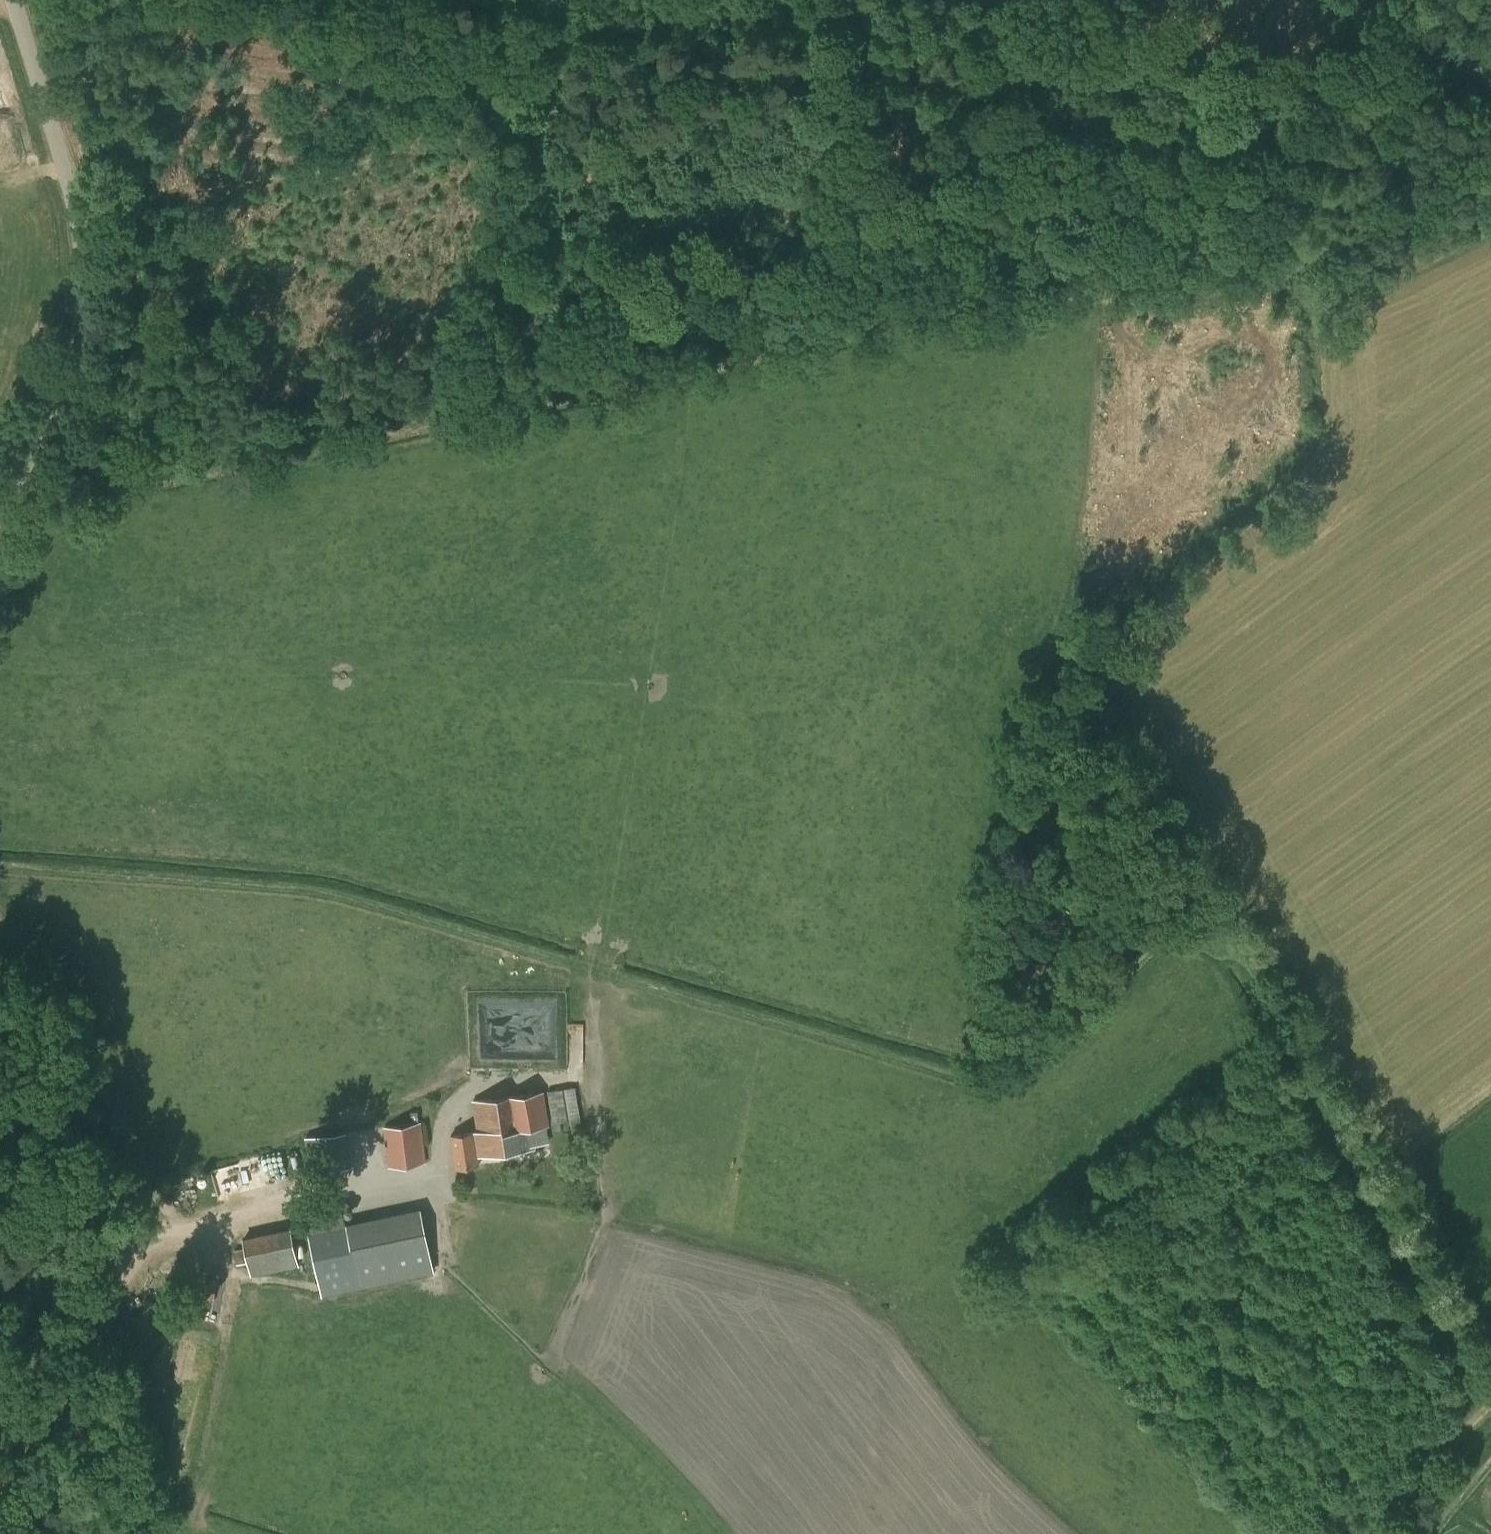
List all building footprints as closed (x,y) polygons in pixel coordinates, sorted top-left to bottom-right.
[(547,1091),(552,1123),(570,1120),(573,1133),(583,1132),(575,1086),(547,1091)] [(474,1102),(478,1131),(451,1135),(456,1168),(479,1164),(478,1155),(534,1147),(531,1127),(548,1125),(543,1091),(474,1102)] [(383,1126),(389,1168),(426,1163),(420,1121),(383,1126)] [(350,1134),(307,1139),(311,1172),(350,1167),(347,1146),(351,1145),(350,1134)] [(346,1223),(341,1198),(303,1206),(319,1283),(357,1275),(360,1288),(435,1272),(421,1207),(346,1223)] [(236,1265),(248,1262),(251,1277),(299,1266),(290,1227),(243,1237),(245,1247),(233,1250),(236,1265)]
